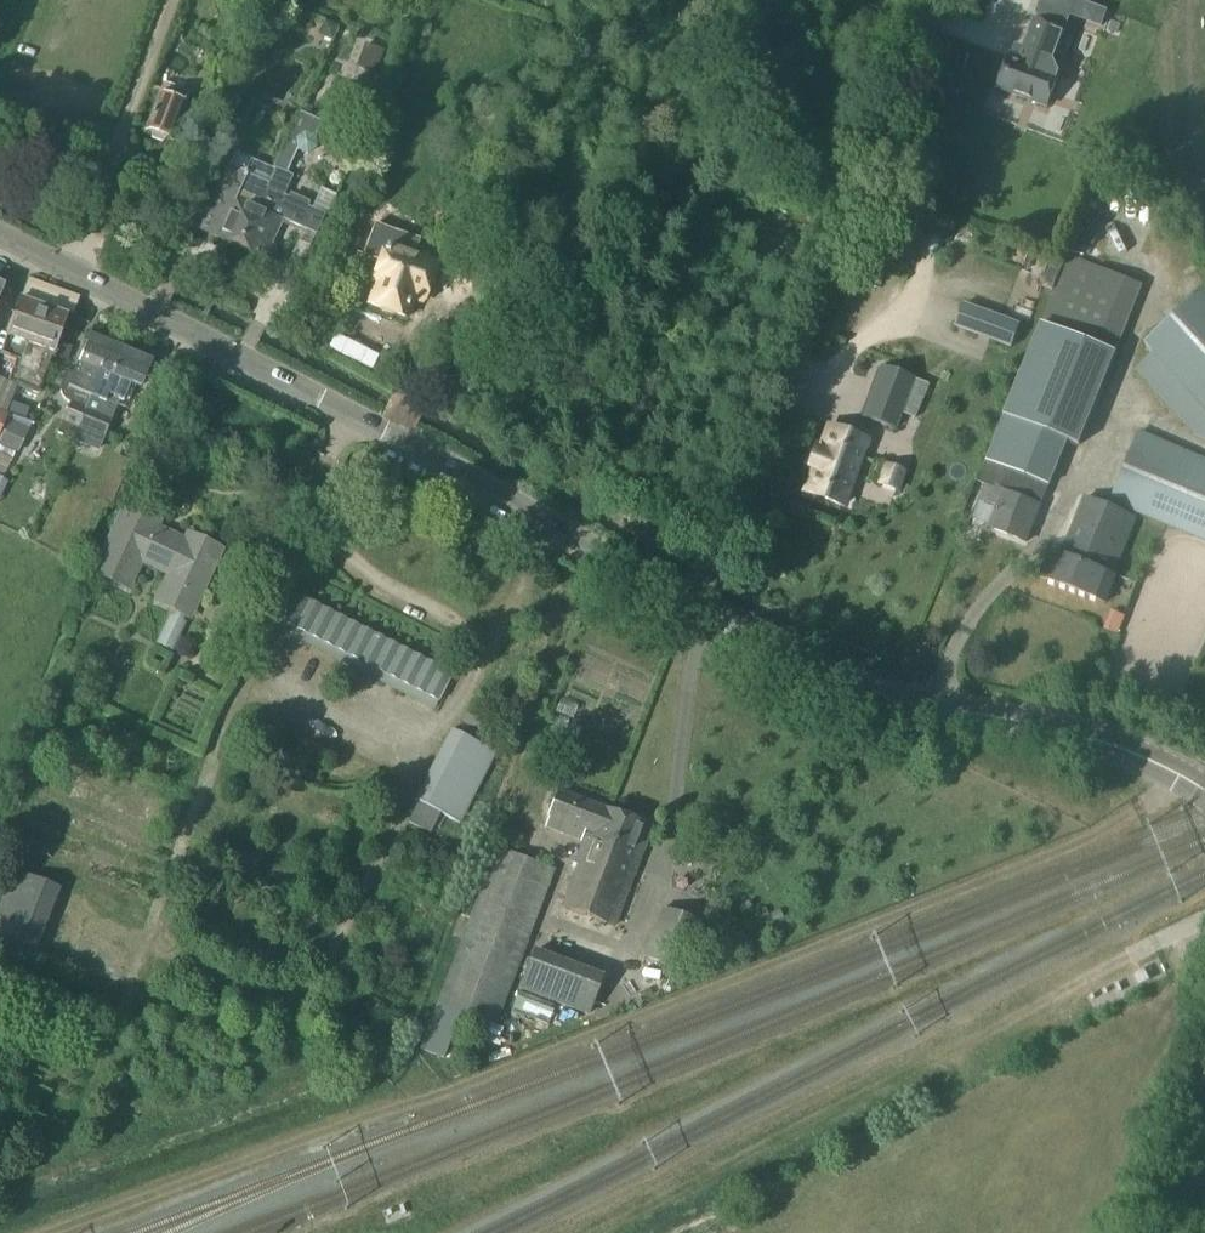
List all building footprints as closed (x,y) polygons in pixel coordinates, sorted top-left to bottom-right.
[(1011,57),(1000,88),(1049,106),(1062,72),(1056,62),(1067,34),(1080,39),(1090,11),(1060,0),(1046,0),(1042,2),(1035,21),(1023,52),(1022,51),(1016,56),(1015,59),(1011,57)] [(356,68),(375,76),(384,51),(364,44),(356,68)] [(190,93),(163,83),(145,131),(172,141),(177,129),(183,131),(191,109),(186,107),(187,104),(186,104),(190,93)] [(244,114),(221,104),(209,134),(232,143),(244,114)] [(273,170),(256,207),(238,247),(268,261),(274,246),(270,244),(281,219),(316,235),(325,215),(307,207),(308,205),(288,197),(287,199),(283,197),(292,177),(285,174),(296,150),(297,150),(306,154),(315,148),(315,139),(315,138),(322,123),(299,112),(273,170)] [(200,230),(219,238),(219,239),(238,247),(256,207),(273,170),(257,163),(249,166),(246,174),(229,166),(200,230)] [(352,253),(369,207),(349,200),(332,245),(352,253)] [(374,282),(378,284),(371,304),(406,317),(413,298),(420,301),(421,299),(422,299),(435,263),(418,257),(388,246),(374,282)] [(980,499),(999,506),(990,529),(1026,543),(1059,460),(1069,436),(1079,440),(1141,288),(1077,261),(980,499)] [(1204,290),(1145,343),(1154,354),(1136,371),(1194,437),(1204,441),(1204,291),(1204,290)] [(18,454),(29,430),(7,419),(9,414),(6,413),(14,396),(13,395),(17,387),(38,395),(46,372),(66,316),(20,300),(0,356),(16,362),(9,383),(0,379),(0,445),(18,454)] [(963,307),(951,333),(1006,356),(1017,329),(963,307)] [(67,402),(70,403),(71,401),(86,407),(112,346),(89,336),(73,374),(66,371),(60,386),(61,395),(64,400),(67,402)] [(112,346),(86,407),(77,429),(103,440),(118,403),(124,406),(132,387),(141,391),(141,390),(151,394),(161,367),(152,363),(152,362),(112,346)] [(928,386),(881,367),(861,417),(894,431),(901,414),(914,419),(928,386)] [(86,407),(71,401),(70,403),(57,434),(73,440),(77,429),(86,407)] [(812,466),(816,467),(807,490),(841,504),(863,443),(829,430),(820,455),(815,454),(812,466)] [(1053,551),(1042,579),(1106,603),(1117,576),(1115,575),(1138,518),(1137,518),(1139,515),(1204,542),(1204,459),(1139,432),(1109,503),(1109,504),(1108,506),(1084,496),(1061,554),(1053,551)] [(901,471),(887,466),(880,485),(894,491),(901,471)] [(157,522),(127,508),(95,576),(129,593),(142,565),(165,576),(152,603),(187,619),(219,551),(189,537),(186,543),(154,528),(157,522)] [(437,702),(451,676),(452,675),(295,595),(281,623),(437,702)] [(87,691),(82,700),(80,705),(100,715),(107,701),(87,691)] [(489,726),(467,714),(457,735),(449,731),(414,801),(419,804),(408,824),(430,834),(434,827),(436,828),(433,834),(437,836),(446,818),(460,825),(495,754),(485,749),(490,737),(485,735),(489,726)] [(573,863),(577,864),(561,909),(611,928),(650,827),(558,792),(544,829),(581,843),(573,863)] [(461,939),(436,1004),(419,1051),(443,1060),(457,1022),(468,1026),(472,1017),(496,1026),(555,870),(496,848),(461,939)] [(0,905),(0,941),(34,954),(59,890),(13,871),(0,905)] [(682,972),(700,922),(661,908),(642,959),(682,972)] [(604,976),(533,950),(518,991),(589,1017),(604,976)]
